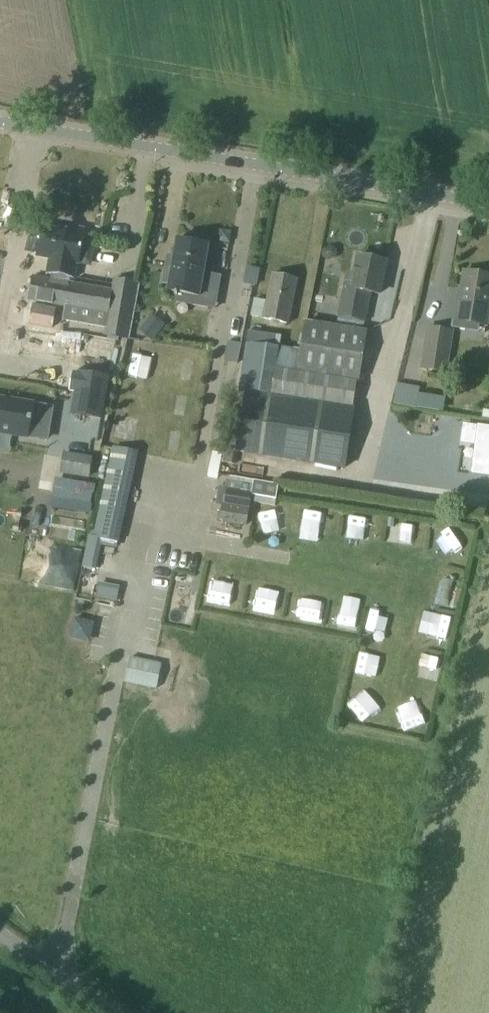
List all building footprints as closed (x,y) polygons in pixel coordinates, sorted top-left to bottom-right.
[(32,278),(28,301),(66,308),(64,320),(108,328),(114,294),(70,286),(71,284),(69,284),(73,264),(78,265),(84,231),(69,228),(68,233),(41,228),(35,258),(53,261),(49,281),(32,278)] [(167,269),(164,285),(170,286),(169,293),(177,295),(176,303),(210,309),(211,301),(217,302),(221,279),(205,276),(210,248),(178,242),(174,263),(168,262),(167,269)] [(331,249),(324,251),(321,256),(322,260),(327,262),(334,260),(337,256),(336,251),(331,249)] [(347,272),(339,314),(364,318),(368,293),(379,295),(385,263),(358,258),(355,273),(347,272)] [(247,271),(245,282),(254,284),(256,272),(247,271)] [(450,323),(451,323),(477,327),(483,328),(484,324),(488,289),(488,277),(461,273),(456,301),(454,301),(451,319),(450,323)] [(266,302),(263,319),(290,324),(299,279),(271,275),(266,302)] [(63,309),(13,300),(8,325),(59,334),(63,309)] [(254,300),(252,317),(263,319),(266,302),(254,300)] [(151,316),(138,332),(151,342),(164,327),(151,316)] [(243,391),(233,454),(345,471),(354,412),(349,411),(354,384),(359,384),(367,331),(304,322),(299,352),(247,345),(240,391),(243,391)] [(427,327),(421,366),(444,370),(450,331),(427,327)] [(116,378),(86,372),(78,411),(107,417),(116,378)] [(44,441),(47,423),(31,421),(34,405),(0,399),(0,434),(44,441)] [(466,427),(464,443),(475,445),(474,457),(471,473),(487,476),(488,476),(488,429),(478,428),(478,429),(466,427)] [(114,450),(94,540),(118,545),(138,456),(114,450)] [(89,515),(91,506),(89,506),(91,495),(93,495),(94,486),(54,480),(49,509),(89,515)] [(226,482),(219,524),(246,528),(253,486),(226,482)] [(292,512),(291,534),(315,535),(316,514),(292,512)] [(337,517),(334,540),(354,543),(357,520),(337,517)] [(379,524),(377,544),(400,547),(402,527),(379,524)] [(221,589),(198,585),(194,605),(218,609),(221,589)] [(85,587),(85,602),(111,602),(111,586),(85,587)] [(323,631),(338,632),(338,610),(323,610),(323,631)] [(361,660),(349,658),(345,678),(356,681),(361,660)] [(124,688),(128,666),(120,665),(116,686),(124,688)] [(338,710),(353,727),(362,718),(347,702),(338,710)] [(409,707),(388,713),(395,733),(415,726),(409,707)]
